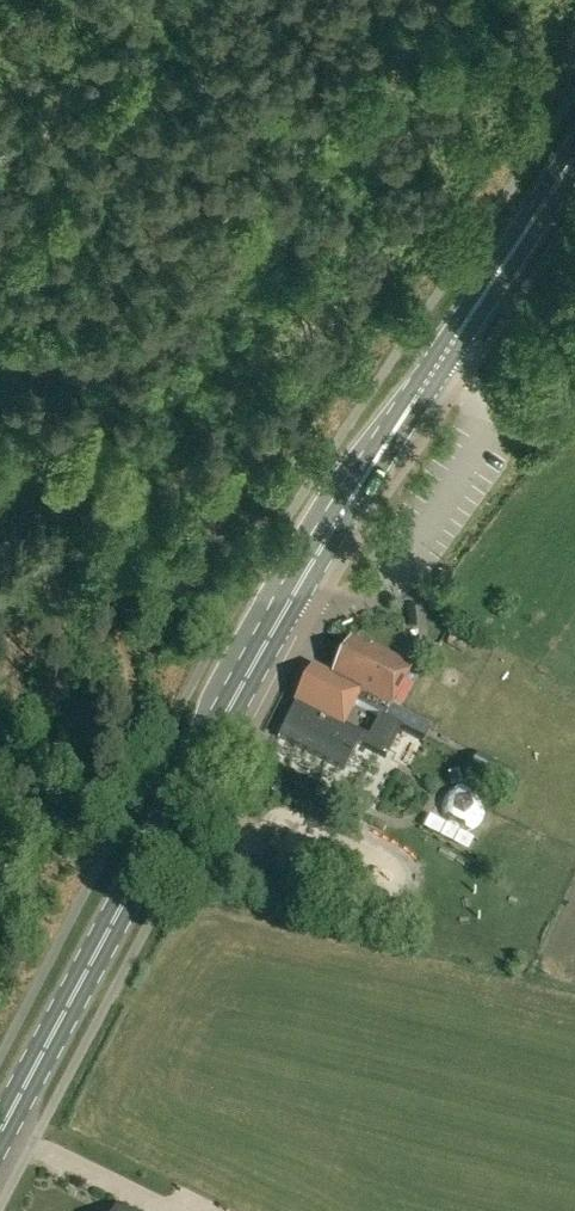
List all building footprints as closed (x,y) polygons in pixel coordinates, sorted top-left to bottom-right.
[(283,741),(350,771),(361,745),(385,757),(402,724),(389,718),(414,669),(374,649),(372,653),(353,643),(334,679),(315,671),(283,741)] [(461,796),(449,820),(485,839),(498,815),(461,796)]
